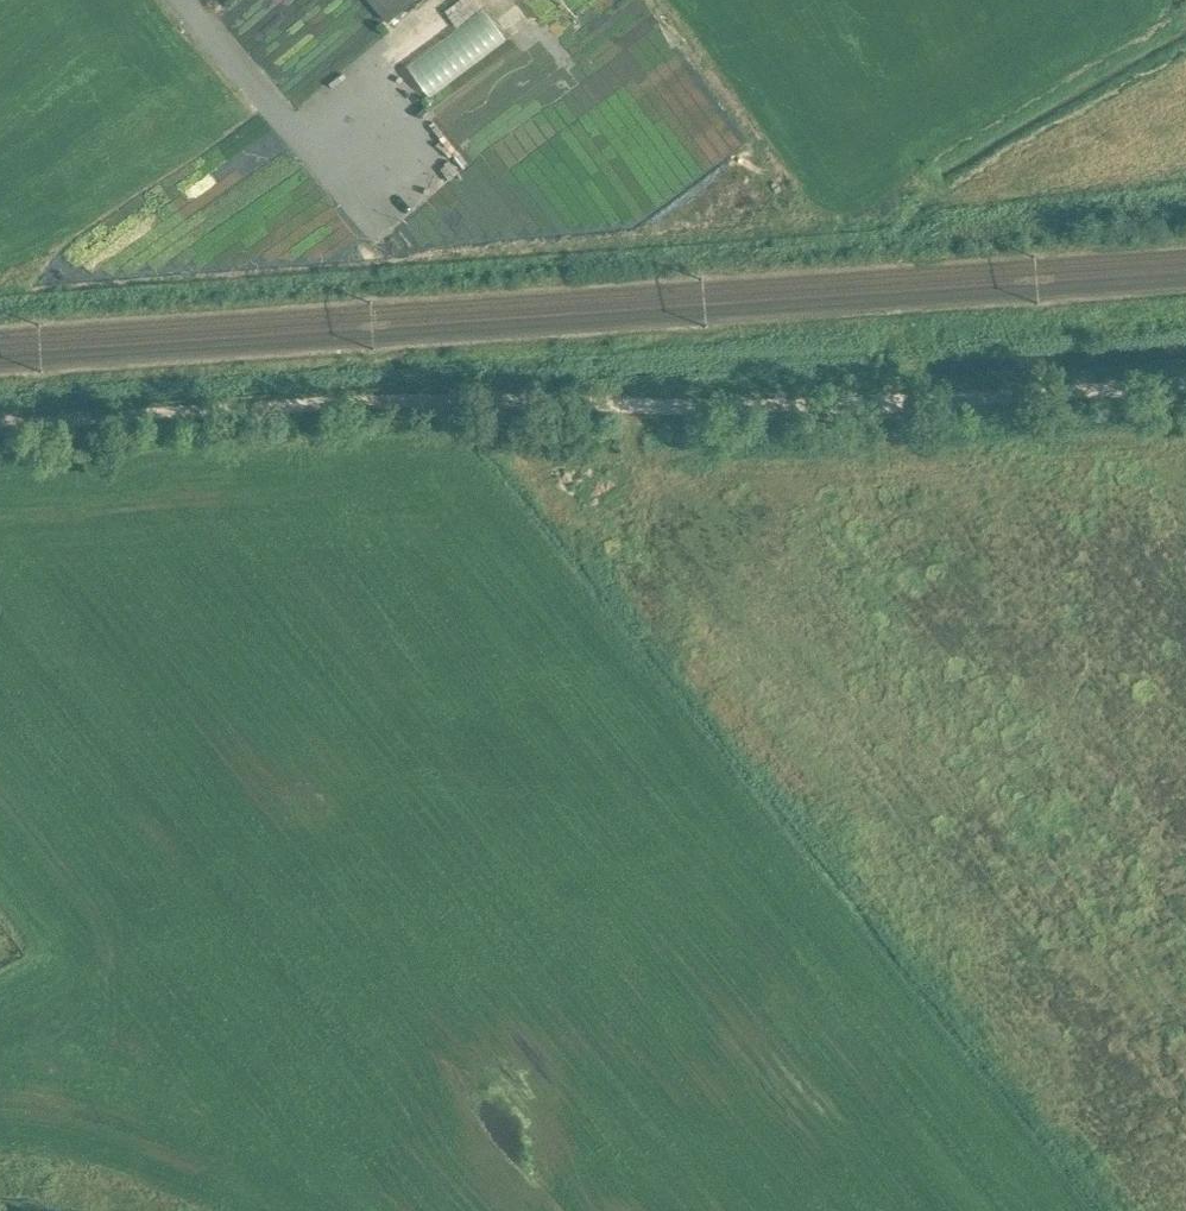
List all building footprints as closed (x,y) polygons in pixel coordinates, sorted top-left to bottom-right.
[(389,23),(416,0),(368,0),(389,23)] [(411,64),(431,93),(510,36),(490,8),(411,64)]
